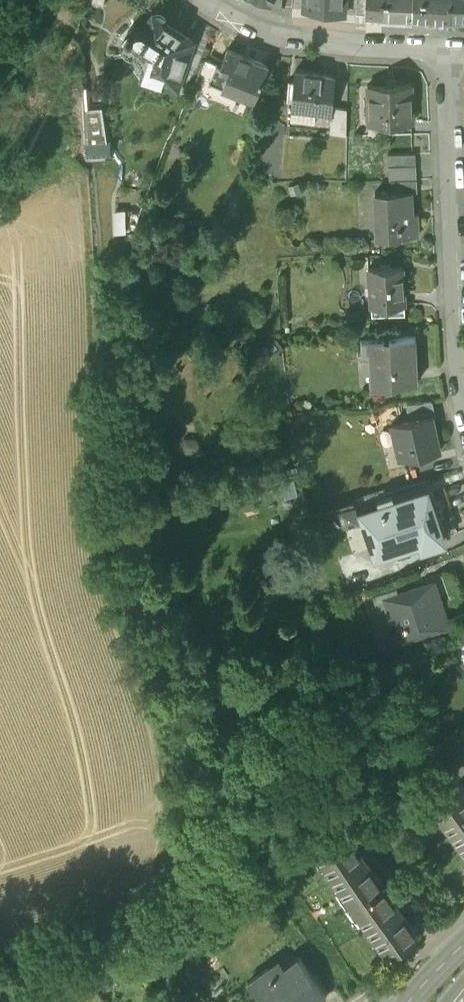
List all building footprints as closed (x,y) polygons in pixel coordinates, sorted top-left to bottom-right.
[(78,24),(117,38),(138,4),(134,0),(86,0),(84,2),(78,24)] [(268,2),(267,4),(274,8),(280,8),(280,0),(265,0),(268,2)] [(293,11),(293,0),(280,0),(280,8),(280,11),(293,11)] [(293,11),(304,12),(304,0),(293,0),(293,11)] [(304,12),(344,14),(345,0),(304,0),(304,12)] [(344,14),(357,14),(357,0),(345,0),(344,14)] [(357,14),(365,15),(366,0),(357,0),(357,14)] [(365,15),(382,15),(383,0),(366,0),(365,15)] [(385,15),(413,16),(414,0),(386,0),(385,15)] [(413,16),(450,17),(450,0),(414,0),(413,16)] [(450,17),(463,18),(463,0),(450,0),(450,17)] [(134,60),(139,59),(148,60),(155,65),(149,86),(175,94),(192,44),(151,17),(142,31),(140,30),(136,30),(131,33),(128,36),(123,42),(122,44),(122,48),(122,53),(124,55),(129,60),(134,60)] [(227,77),(221,94),(252,107),(266,72),(226,55),(218,73),(227,77)] [(294,79),(290,119),(330,123),(331,113),(334,83),(294,79)] [(365,91),(367,131),(411,129),(409,89),(365,91)] [(346,113),(331,113),(330,123),(328,142),(345,142),(346,113)] [(386,161),(387,187),(414,186),(413,160),(386,161)] [(409,198),(375,199),(375,230),(380,229),(380,245),(400,244),(400,242),(418,242),(417,228),(410,229),(409,198)] [(400,276),(367,278),(369,301),(370,301),(371,319),(389,318),(389,326),(403,325),(400,276)] [(414,349),(361,352),(362,369),(376,369),(377,400),(395,399),(395,397),(417,396),(414,349)] [(432,414),(406,417),(410,433),(431,427),(432,430),(436,429),(432,414)] [(410,433),(390,437),(395,457),(398,456),(401,472),(440,463),(432,430),(431,427),(410,433)] [(425,498),(355,521),(372,572),(417,557),(418,563),(444,554),(425,498)] [(428,592),(382,606),(395,648),(421,639),(423,643),(449,635),(440,606),(433,609),(428,592)] [(444,757),(458,771),(463,765),(463,744),(461,741),(444,757)] [(437,824),(463,863),(463,805),(437,824)] [(417,948),(348,847),(317,868),(386,969),(417,948)] [(295,1001),(317,1001),(299,974),(283,985),(295,1001)] [(272,992),(267,984),(247,997),(251,1001),(295,1001),(283,985),(272,992)]
